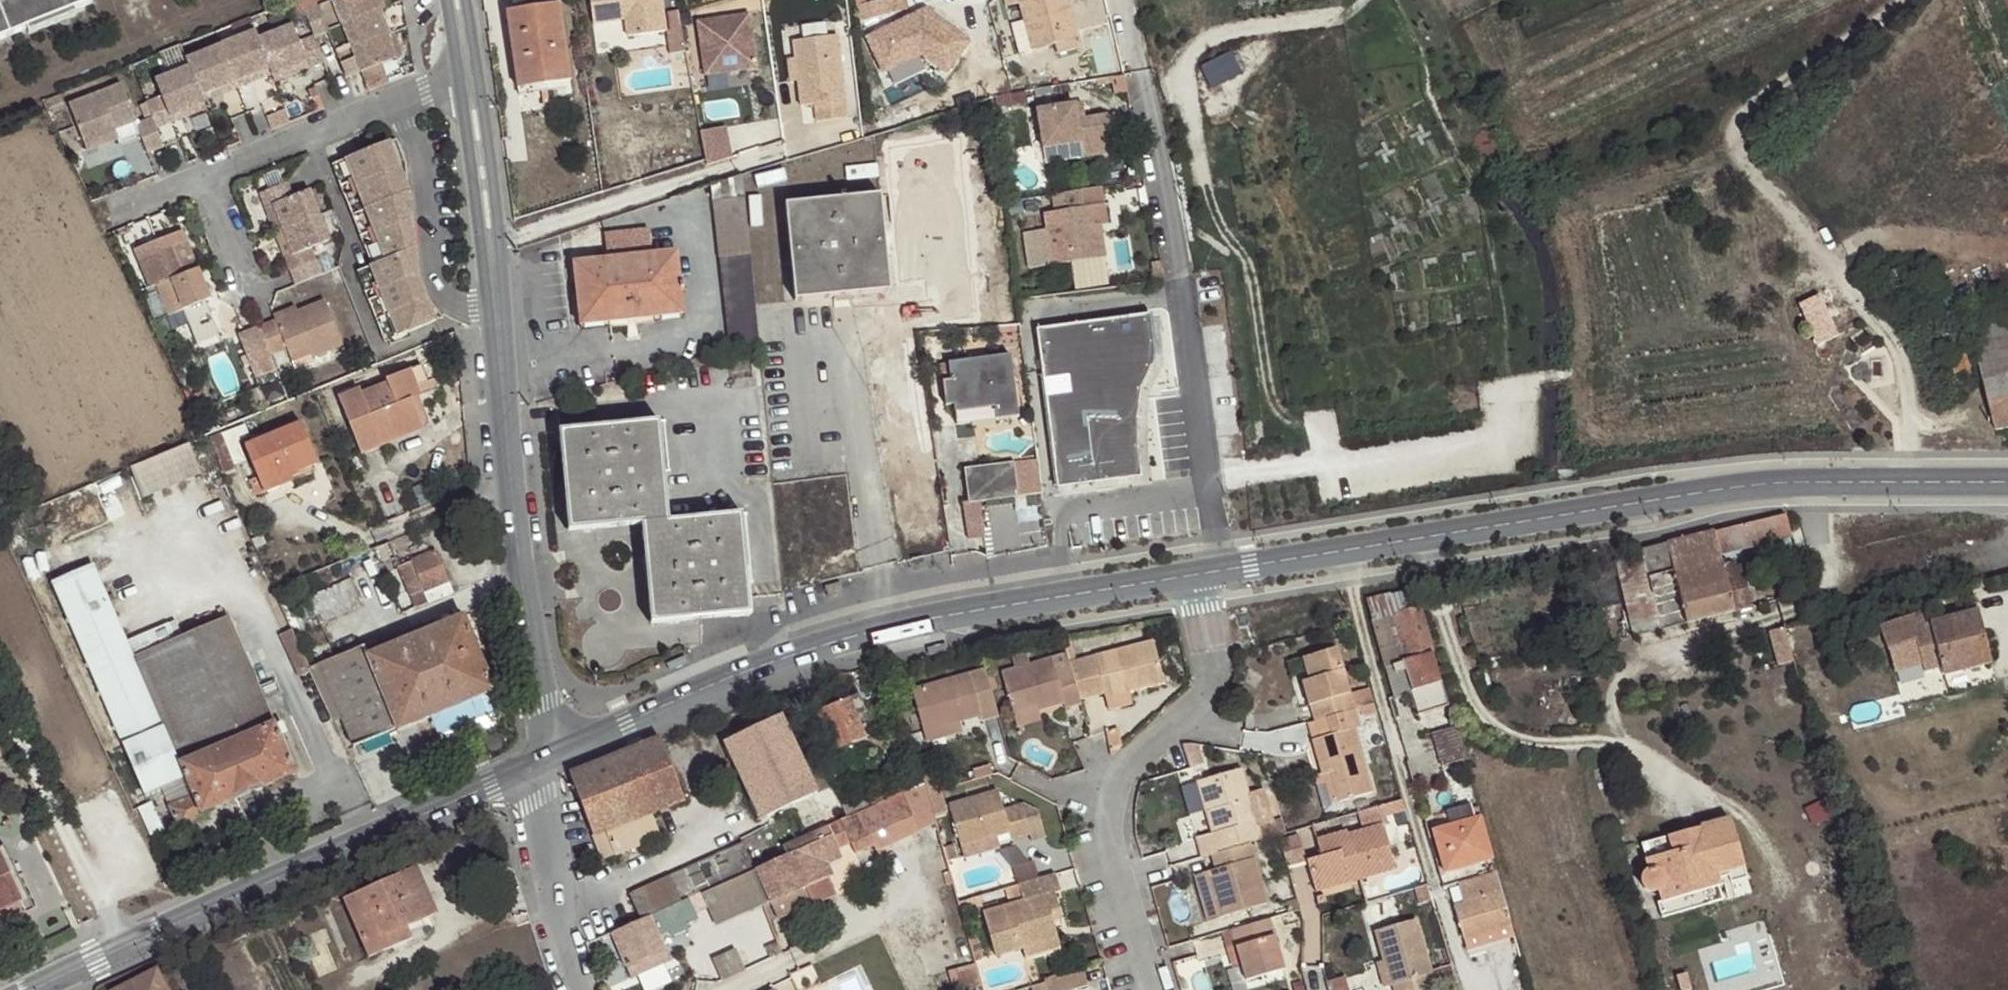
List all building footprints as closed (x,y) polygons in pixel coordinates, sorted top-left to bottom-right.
[(91,4),(90,0),(0,0),(0,41),(91,4)] [(305,12),(315,37),(329,32),(343,27),(383,11),(387,9),(383,0),(336,0),(305,12)] [(387,9),(391,8),(390,0),(383,0),(387,9)] [(666,35),(661,0),(589,0),(594,29),(626,24),(629,41),(666,35)] [(1064,0),(1003,0),(1005,7),(1019,4),(1031,50),(1053,45),(1057,53),(1077,48),(1077,47),(1064,0)] [(543,74),(544,83),(569,79),(559,6),(506,13),(515,78),(543,74)] [(865,40),(883,73),(930,48),(961,62),(976,27),(929,6),(865,40)] [(352,49),(388,34),(392,32),(383,11),(343,27),(352,49)] [(707,79),(759,71),(750,17),(698,26),(707,79)] [(805,35),(828,34),(827,23),(805,24),(805,35)] [(292,25),(256,39),(269,71),(272,79),(282,75),(292,71),(294,75),(310,69),(299,42),(292,25)] [(343,27),(329,32),(339,55),(352,49),(343,27)] [(254,31),(219,45),(237,89),(256,81),(255,76),(264,73),(269,71),(256,39),(254,31)] [(352,49),(362,72),(397,58),(388,34),(352,49)] [(823,121),(852,116),(840,35),(796,41),(806,106),(820,103),(823,121)] [(310,69),(325,63),(315,37),(299,42),(310,69)] [(219,45),(185,59),(188,66),(200,97),(208,94),(218,90),(220,95),(237,89),(219,45)] [(362,72),(352,49),(339,55),(349,78),(362,72)] [(1234,52),(1203,65),(1211,86),(1243,73),(1234,52)] [(795,82),(802,81),(799,59),(792,60),(795,82)] [(197,108),(203,105),(200,97),(188,66),(154,79),(162,97),(172,123),(188,117),(186,112),(197,108)] [(292,71),(282,75),(284,80),(294,75),(292,71)] [(255,76),(256,81),(266,77),(264,73),(255,76)] [(517,86),(544,83),(543,74),(515,78),(517,86)] [(136,123),(122,85),(69,105),(87,153),(120,141),(116,130),(136,123)] [(210,99),(220,95),(218,90),(208,94),(210,99)] [(162,97),(147,103),(153,118),(157,129),(172,123),(162,97)] [(153,118),(147,103),(139,106),(145,121),(153,118)] [(199,113),(197,108),(186,112),(188,117),(199,113)] [(1079,108),(1071,109),(1074,125),(1081,123),(1079,108)] [(1074,125),(1071,109),(1032,116),(1039,156),(1076,148),(1079,163),(1111,158),(1104,119),(1081,123),(1074,125)] [(267,117),(272,129),(279,126),(274,114),(267,117)] [(147,154),(164,147),(157,129),(153,118),(145,121),(136,124),(147,154)] [(728,125),(703,128),(707,162),(732,158),(728,125)] [(366,245),(367,250),(414,230),(410,188),(410,187),(390,142),(333,165),(341,186),(350,183),(360,209),(352,212),(355,219),(362,216),(372,242),(366,245)] [(878,177),(876,165),(845,168),(847,180),(878,177)] [(753,305),(739,174),(711,184),(730,348),(757,341),(753,305)] [(281,231),(320,215),(310,189),(293,196),(288,182),(259,193),(265,209),(271,207),(281,231)] [(350,183),(341,186),(352,212),(360,209),(350,183)] [(1105,210),(1102,192),(1064,197),(1067,215),(1045,218),(1053,271),(1106,263),(1102,236),(1096,237),(1094,230),(1091,213),(1105,210)] [(794,300),(890,292),(880,195),(784,204),(794,300)] [(285,259),(295,286),(340,268),(335,256),(318,263),(312,249),(330,242),(320,215),(281,231),(291,256),(285,259)] [(355,219),(366,245),(372,242),(362,216),(355,219)] [(437,322),(427,297),(419,278),(414,230),(367,250),(373,266),(358,273),(366,291),(374,288),(384,314),(376,316),(383,333),(394,330),(398,337),(437,322)] [(680,284),(677,252),(653,255),(650,231),(605,235),(607,261),(574,264),(577,294),(629,289),(680,284)] [(183,311),(190,327),(212,317),(206,301),(211,299),(198,268),(182,275),(167,238),(135,251),(151,288),(155,286),(168,317),(183,311)] [(1896,296),(1917,289),(1914,283),(1894,291),(1896,296)] [(680,284),(629,289),(632,319),(683,314),(680,284)] [(374,288),(366,291),(376,316),(384,314),(374,288)] [(581,325),(632,319),(629,289),(577,294),(581,325)] [(1839,336),(1825,306),(1820,297),(1799,305),(1817,346),(1839,336)] [(342,346),(325,301),(298,312),(275,320),(258,327),(270,356),(286,349),(289,356),(308,349),(310,355),(312,358),(342,346)] [(275,320),(298,312),(295,305),(273,314),(275,320)] [(1154,353),(1150,319),(1037,335),(1059,493),(1143,481),(1139,453),(1134,423),(1139,393),(1154,367),(1154,353)] [(1995,430),(2007,428),(2007,319),(1969,328),(1995,430)] [(238,335),(254,377),(275,368),(270,356),(258,327),(238,335)] [(289,356),(291,362),(310,355),(308,349),(289,356)] [(1018,417),(1011,355),(947,363),(950,381),(942,382),(945,407),(953,407),(954,413),(993,408),(995,420),(1018,417)] [(376,439),(421,421),(413,401),(421,397),(410,370),(385,380),(387,384),(361,394),(359,390),(338,398),(361,455),(379,448),(376,439)] [(319,464),(302,421),(244,445),(258,478),(250,481),(256,496),(294,481),(292,475),(319,464)] [(424,429),(421,421),(376,439),(379,448),(424,429)] [(559,431),(569,531),(669,521),(664,473),(670,472),(665,421),(559,431)] [(236,469),(222,433),(209,438),(223,474),(236,469)] [(200,471),(187,441),(131,466),(144,495),(200,471)] [(969,503),(1042,494),(1038,465),(1021,466),(1020,461),(963,469),(969,503)] [(745,514),(641,524),(651,624),(750,614),(745,565),(751,564),(745,514)] [(1648,579),(1617,582),(1632,638),(1746,611),(1733,563),(1722,565),(1719,553),(1791,536),(1786,517),(1641,551),(1648,579)] [(453,594),(435,550),(396,568),(409,597),(423,592),(428,603),(453,594)] [(1641,551),(1612,558),(1617,582),(1648,579),(1641,551)] [(199,815),(296,774),(228,617),(133,657),(94,565),(53,583),(145,797),(186,779),(189,787),(194,798),(169,808),(179,829),(202,820),(199,815)] [(378,597),(367,573),(307,598),(319,624),(378,597)] [(842,593),(840,583),(826,587),(828,596),(842,593)] [(1418,715),(1449,707),(1420,606),(1417,606),(1412,587),(1366,600),(1372,621),(1370,621),(1394,701),(1411,696),(1418,715)] [(1991,663),(1978,613),(1912,630),(1907,618),(1879,627),(1892,666),(1919,657),(1923,672),(1940,668),(1942,675),(1991,663)] [(380,650),(412,726),(495,692),(463,616),(380,650)] [(284,636),(302,677),(313,672),(312,670),(292,631),(284,636)] [(1075,661),(1070,635),(1061,636),(1067,655),(1069,662),(1075,661)] [(1075,661),(1069,662),(1070,666),(1080,702),(1102,696),(1103,699),(1130,693),(1164,684),(1153,641),(1075,661)] [(412,726),(380,650),(376,642),(312,670),(313,672),(334,722),(343,718),(354,745),(396,727),(398,732),(412,726)] [(1310,708),(1314,722),(1315,722),(1355,711),(1337,650),(1301,660),(1308,681),(1315,706),(1310,708)] [(1069,662),(1067,655),(1053,660),(1055,669),(1070,666),(1069,662)] [(1065,709),(1081,706),(1080,702),(1070,666),(1055,669),(1053,660),(1052,657),(1002,673),(1013,716),(1037,709),(1038,712),(1063,707),(1065,709)] [(982,723),(998,718),(991,691),(987,676),(985,670),(910,691),(922,734),(960,723),(979,718),(982,723)] [(992,675),(987,676),(991,691),(996,689),(992,675)] [(1307,709),(1310,708),(1315,706),(1308,681),(1300,683),(1307,709)] [(1133,705),(1130,693),(1103,699),(1107,711),(1133,705)] [(865,713),(860,696),(815,712),(838,768),(867,758),(861,742),(866,740),(858,716),(865,713)] [(1375,713),(1374,706),(1360,710),(1362,717),(1375,713)] [(1041,721),(1038,712),(1037,709),(1013,716),(1016,729),(1041,721)] [(1315,722),(1314,722),(1319,739),(1312,741),(1321,775),(1329,774),(1337,803),(1373,793),(1355,731),(1360,729),(1355,711),(1315,722)] [(779,717),(729,741),(765,819),(817,794),(779,717)] [(960,723),(922,734),(925,743),(963,733),(960,723)] [(1470,778),(1455,727),(1429,734),(1444,785),(1470,778)] [(1110,756),(1121,745),(1118,728),(1105,731),(1110,756)] [(601,860),(602,861),(661,838),(650,814),(683,800),(659,738),(568,774),(601,860)] [(765,819),(729,741),(722,745),(759,822),(765,819)] [(1251,845),(1261,841),(1242,771),(1195,785),(1203,812),(1212,810),(1219,833),(1210,835),(1216,855),(1249,845),(1251,845)] [(930,773),(920,775),(922,783),(932,780),(930,773)] [(1329,774),(1321,775),(1313,778),(1315,786),(1323,784),(1330,805),(1337,803),(1329,774)] [(922,783),(920,775),(857,802),(861,813),(923,785),(922,783)] [(932,780),(922,783),(923,785),(926,795),(939,791),(935,780),(932,780)] [(840,822),(849,844),(854,855),(873,847),(875,852),(918,834),(916,828),(933,820),(933,819),(926,795),(923,785),(861,813),(840,822)] [(165,797),(169,808),(194,798),(189,787),(165,797)] [(939,791),(926,795),(933,819),(949,815),(960,848),(997,837),(1009,833),(1011,841),(1030,836),(1032,844),(1046,840),(1040,816),(1022,806),(1004,810),(998,791),(946,805),(942,791),(939,791)] [(1404,811),(1401,800),(1382,806),(1385,816),(1404,811)] [(1494,860),(1481,817),(1475,819),(1468,800),(1444,808),(1448,827),(1432,832),(1443,874),(1494,860)] [(1212,810),(1203,812),(1210,835),(1219,833),(1212,810)] [(1729,821),(1666,839),(1671,854),(1645,861),(1648,872),(1644,875),(1642,879),(1641,885),(1644,890),(1652,893),(1658,892),(1662,904),(1656,904),(1661,919),(1721,901),(1717,887),(1715,877),(1744,869),(1729,821)] [(837,850),(849,844),(840,822),(779,848),(783,857),(753,870),(769,905),(804,890),(811,904),(812,907),(834,898),(825,879),(831,877),(825,865),(840,858),(837,850)] [(476,833),(474,823),(457,827),(460,837),(476,833)] [(1348,836),(1346,832),(1316,841),(1320,858),(1305,861),(1313,885),(1355,872),(1358,881),(1394,870),(1381,826),(1348,836)] [(997,837),(960,848),(962,856),(999,845),(997,837)] [(1671,854),(1666,839),(1642,846),(1645,861),(1671,854)] [(630,896),(642,920),(701,894),(753,871),(753,870),(741,845),(630,896)] [(1216,855),(1210,856),(1214,870),(1205,873),(1219,920),(1268,905),(1251,845),(1249,845),(1216,855)] [(24,902),(0,852),(0,913),(24,902)] [(1746,879),(1744,869),(1715,877),(1717,887),(1746,879)] [(753,870),(701,894),(707,909),(715,928),(763,908),(769,905),(753,870)] [(416,871),(410,874),(429,918),(436,915),(416,871)] [(1355,872),(1313,885),(1316,894),(1358,881),(1355,872)] [(1497,872),(1475,879),(1475,883),(1457,888),(1462,904),(1453,907),(1465,943),(1513,929),(1497,872)] [(952,885),(948,873),(942,875),(945,888),(952,885)] [(429,918),(410,874),(344,902),(368,958),(389,950),(384,937),(405,928),(429,918)] [(1060,893),(1054,875),(1017,885),(1022,901),(1008,905),(982,913),(995,957),(1021,950),(1058,939),(1053,924),(1054,924),(1050,914),(1059,911),(1055,895),(1060,893)] [(1017,885),(1003,889),(1008,905),(1022,901),(1017,885)] [(804,890),(769,905),(776,920),(811,904),(804,890)] [(628,927),(611,934),(630,979),(670,962),(660,937),(669,933),(670,936),(688,929),(686,925),(697,920),(695,915),(707,909),(701,894),(642,920),(628,927)] [(969,899),(957,902),(962,919),(975,915),(969,899)] [(0,913),(0,922),(2,926),(29,913),(25,904),(24,902),(0,913)] [(1062,921),(1059,911),(1050,914),(1054,924),(1062,921)] [(1270,920),(1230,931),(1235,949),(1240,967),(1244,983),(1285,971),(1270,920)] [(1392,989),(1434,989),(1436,989),(1431,974),(1431,972),(1427,958),(1416,921),(1374,933),(1382,962),(1384,962),(1390,988),(1392,987),(1392,989)] [(384,937),(389,950),(409,941),(405,928),(384,937)] [(1058,939),(1021,950),(1024,959),(1060,948),(1058,939)] [(781,954),(777,943),(765,947),(770,957),(781,954)] [(1231,970),(1240,967),(1235,949),(1227,952),(1231,970)] [(1427,958),(1431,972),(1442,970),(1437,954),(1427,958)] [(953,989),(963,989),(981,985),(975,962),(947,971),(953,989)] [(1381,989),(1390,988),(1384,962),(1382,962),(1374,965),(1381,989)] [(1083,971),(1044,983),(1046,989),(1075,989),(1087,987),(1083,971)] [(155,973),(121,989),(164,989),(155,973)] [(777,985),(778,989),(797,989),(794,979),(777,985)]
